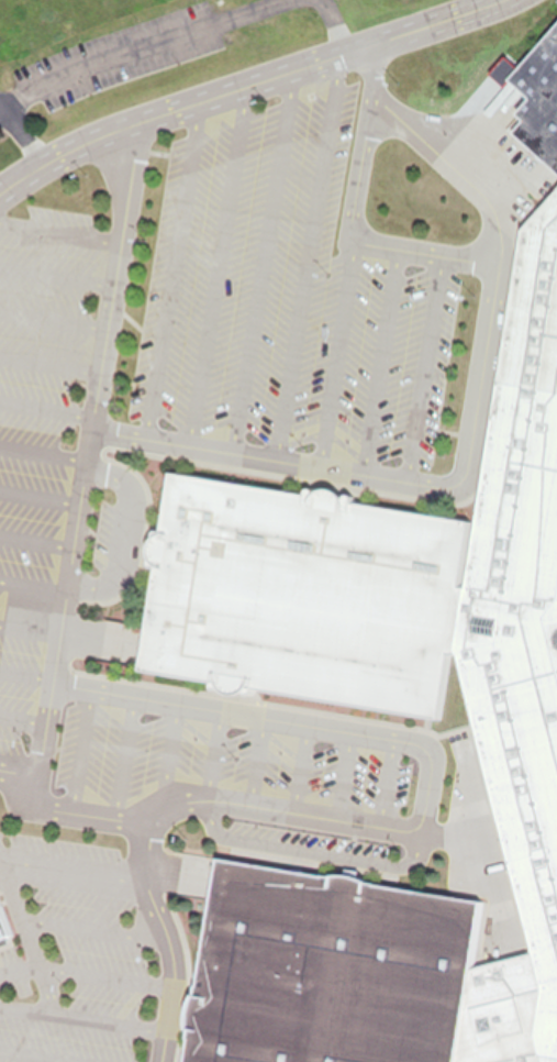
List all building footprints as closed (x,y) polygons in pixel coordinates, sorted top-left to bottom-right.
[(508,75),(556,20),(556,173),(504,121),(530,93),(508,75)] [(519,230),(556,187),(556,1061),(186,1061),(221,859),(482,901),(472,965),(526,953),(449,649),(437,718),(135,667),(164,471),(471,522),(519,230)] [(11,939),(0,943),(0,908),(11,939)]
